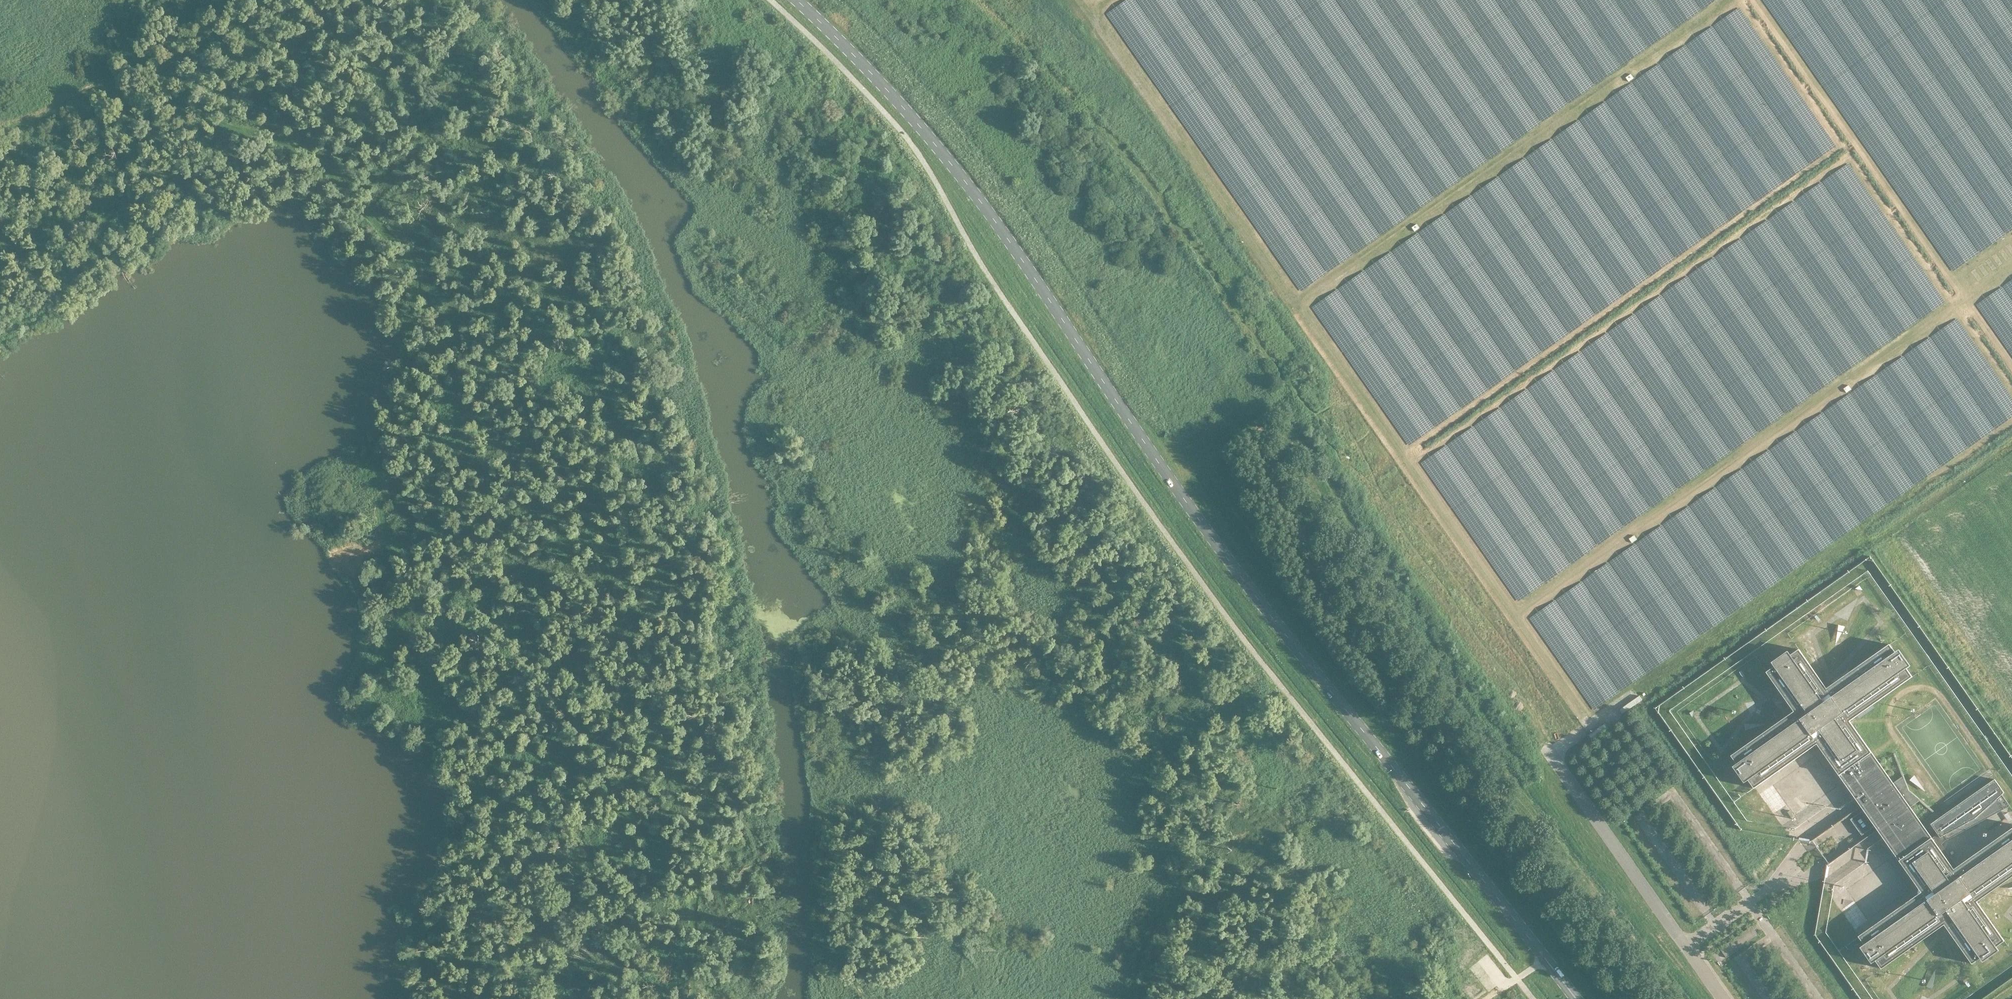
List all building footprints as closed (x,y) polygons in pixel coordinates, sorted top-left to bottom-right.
[(1799,649),(1791,655),(1789,651),(1772,662),(1775,666),(1767,672),(1795,711),(1732,755),(1737,763),(1733,766),(1745,783),(1749,780),(1755,788),(1817,744),(1856,798),(1861,806),(1864,810),(1851,819),(1862,835),(1875,826),(1878,829),(1883,837),(1922,892),(1859,936),(1864,944),(1860,947),(1872,963),(1876,960),(1882,968),(1944,924),(1972,963),(1980,958),(1983,962),(1999,950),(1997,946),(2004,941),(1977,901),(2011,876),(2011,828),(1954,869),(1910,807),(1920,800),(1938,816),(1939,816),(1936,814),(1909,790),(1895,753),(1894,753),(1903,776),(1894,783),(1850,721),(1912,677),(1907,669),(1911,666),(1899,649),(1895,652),(1890,644),(1827,688),(1799,649)] [(1604,723),(1588,734),(1592,740),(1608,728),(1604,723)] [(1994,779),(1931,824),(1940,837),(1944,835),(1947,840),(2010,805),(2002,794),(2004,792),(1994,779)]
